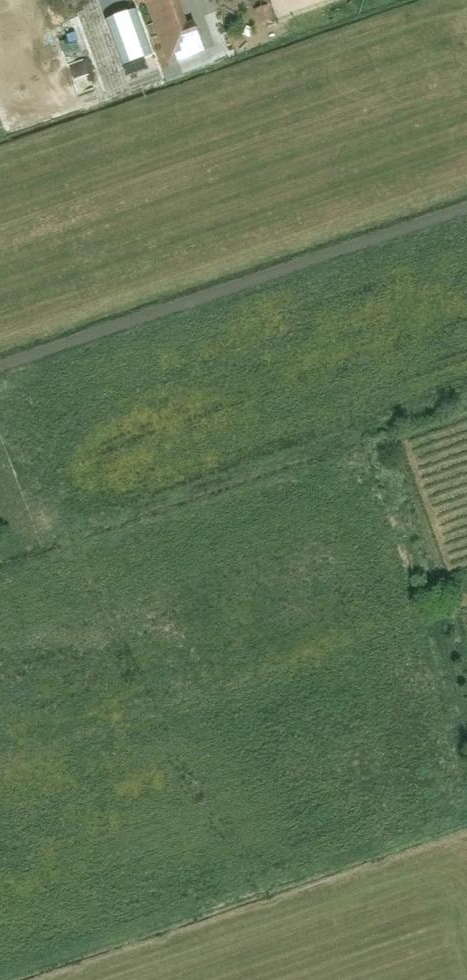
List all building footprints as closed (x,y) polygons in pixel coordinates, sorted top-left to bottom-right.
[(27,46),(140,8),(137,0),(11,0),(27,46)] [(171,61),(204,50),(196,26),(186,30),(175,0),(149,0),(171,61)] [(257,10),(262,23),(271,19),(266,7),(257,10)]
